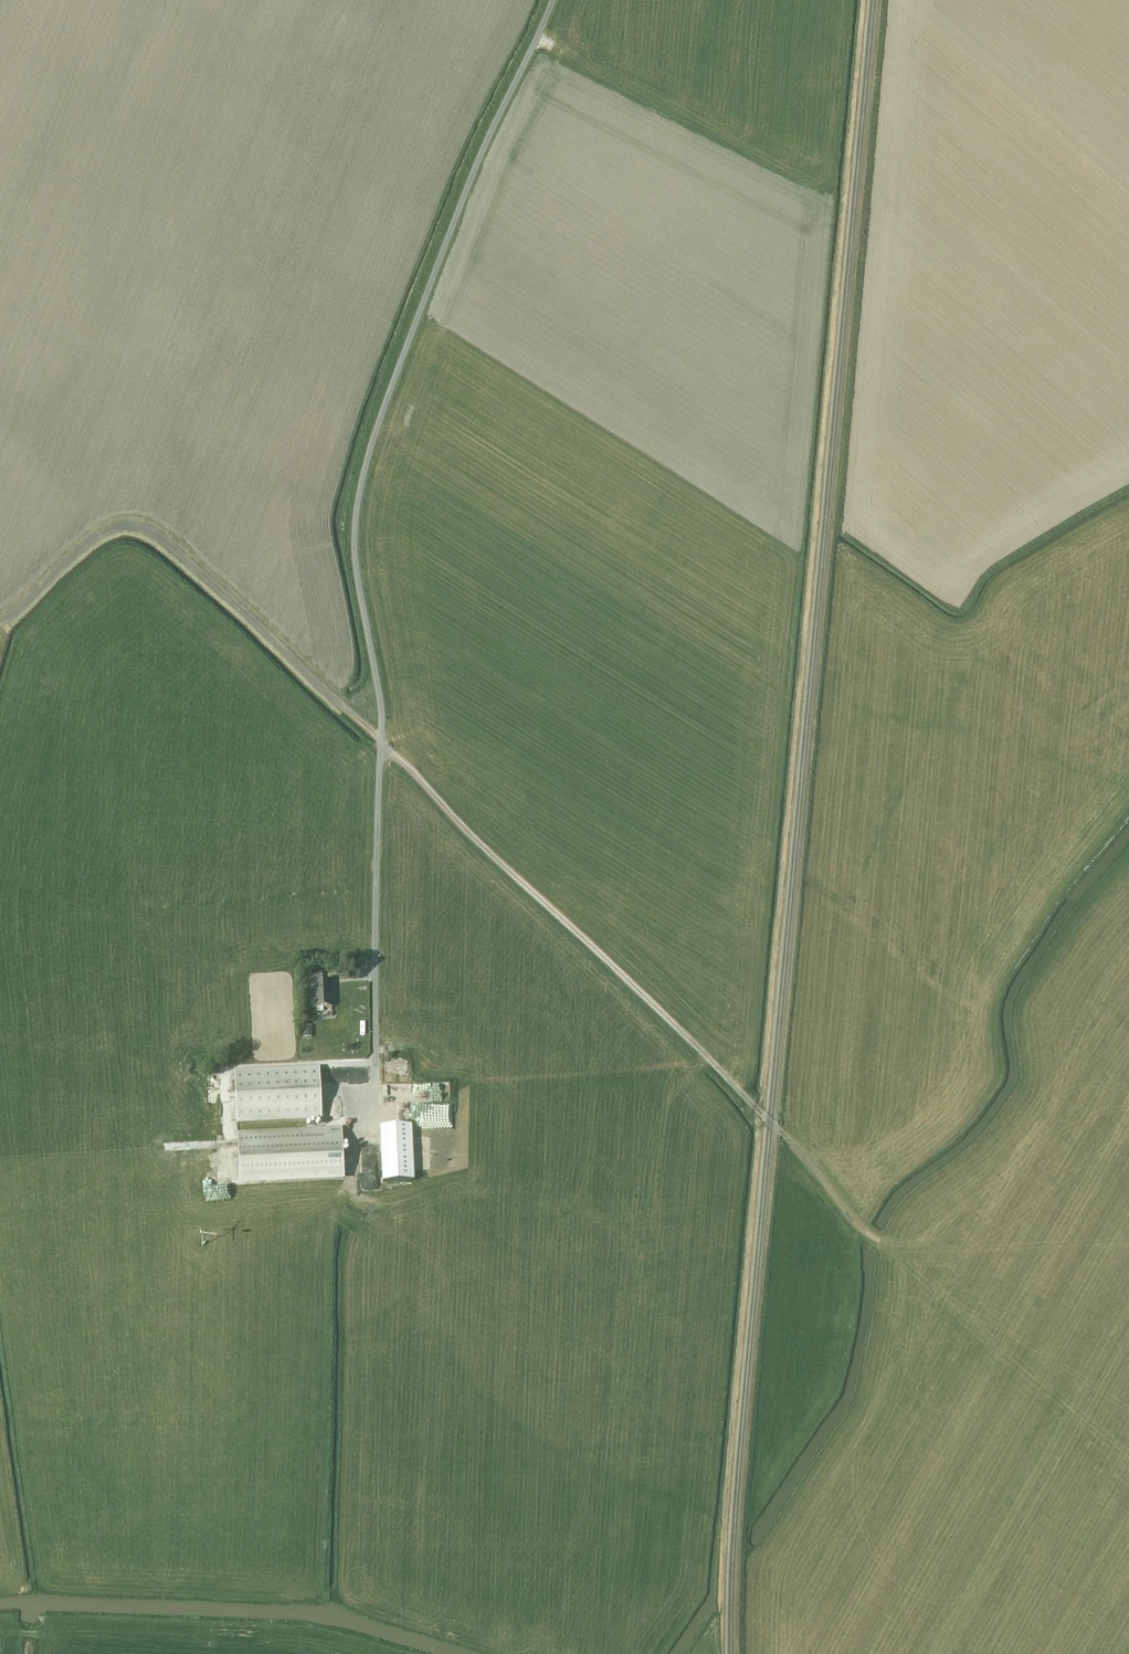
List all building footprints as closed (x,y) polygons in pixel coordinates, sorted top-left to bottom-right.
[(305,972),(305,980),(322,979),(322,971),(305,972)] [(332,1007),(331,981),(314,981),(315,1007),(332,1007)] [(237,1123),(321,1119),(319,1069),(235,1073),(237,1123)] [(411,1126),(380,1127),(383,1182),(414,1181),(413,1169),(411,1126)] [(343,1173),(341,1129),(237,1134),(239,1178),(343,1173)]
